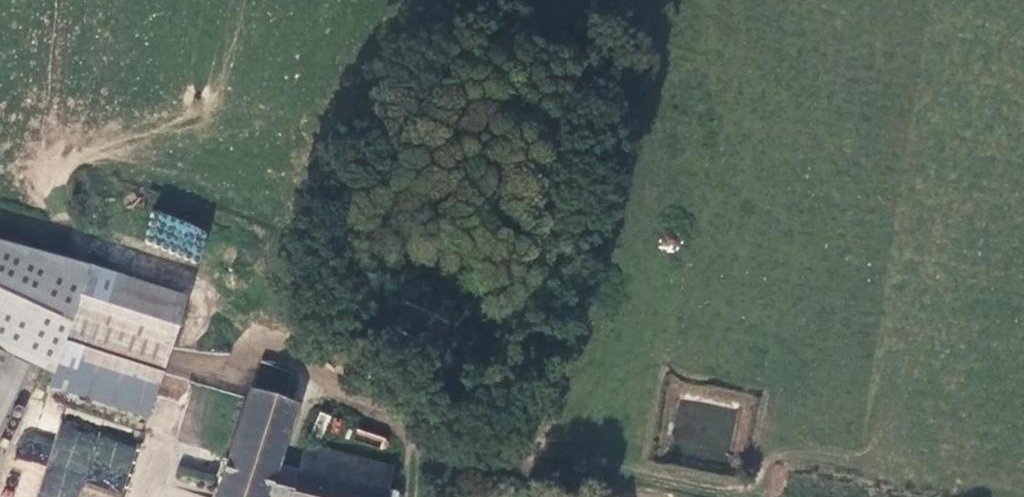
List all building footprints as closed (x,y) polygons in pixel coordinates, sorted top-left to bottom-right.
[(141,242),(196,263),(208,230),(154,210),(141,242)] [(82,282),(64,338),(43,332),(0,472),(0,496),(39,496),(73,398),(146,421),(180,314),(82,282)] [(9,364),(0,360),(0,384),(9,364)] [(253,387),(285,396),(292,370),(261,361),(253,387)] [(9,364),(0,384),(0,430),(27,372),(9,364)] [(295,407),(250,394),(218,496),(269,496),(277,468),(295,407)] [(308,447),(300,474),(294,496),(385,496),(393,468),(308,447)] [(300,474),(277,468),(269,496),(294,496),(300,474)]
